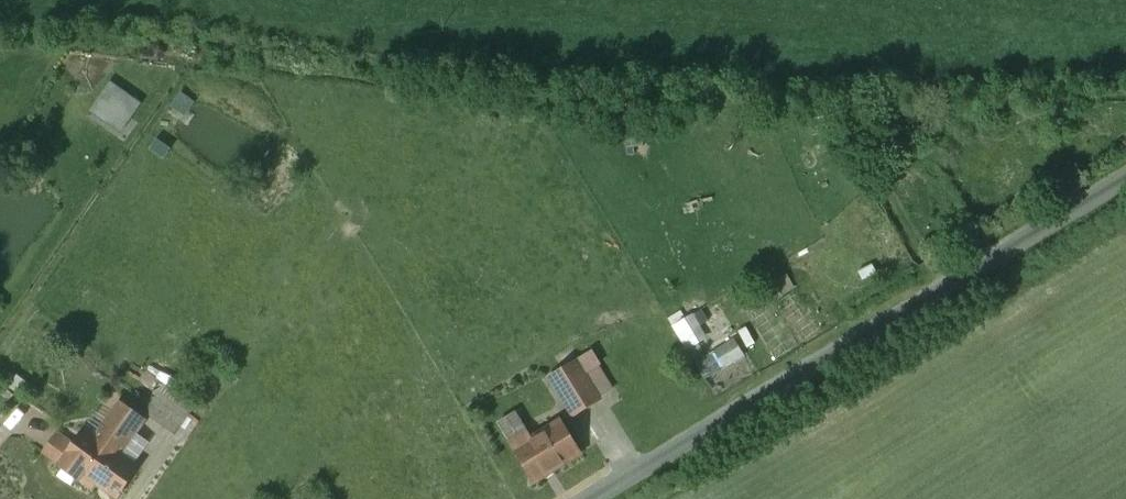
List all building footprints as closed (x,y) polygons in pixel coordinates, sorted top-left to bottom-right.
[(693,317),(676,327),(690,351),(707,341),(693,317)] [(735,341),(716,352),(725,367),(744,356),(743,353),(735,341)] [(725,367),(716,352),(703,360),(712,375),(725,367)] [(585,374),(577,362),(551,378),(574,416),(600,400),(585,374)] [(585,374),(600,400),(615,391),(599,366),(585,374)] [(190,415),(159,394),(145,414),(176,436),(190,415)] [(121,404),(97,438),(86,430),(60,466),(74,476),(81,481),(85,475),(118,498),(139,468),(121,455),(145,421),(121,404)] [(500,423),(511,441),(527,432),(516,413),(500,423)] [(561,422),(532,440),(527,432),(511,441),(516,450),(535,482),(581,454),(561,422)]
